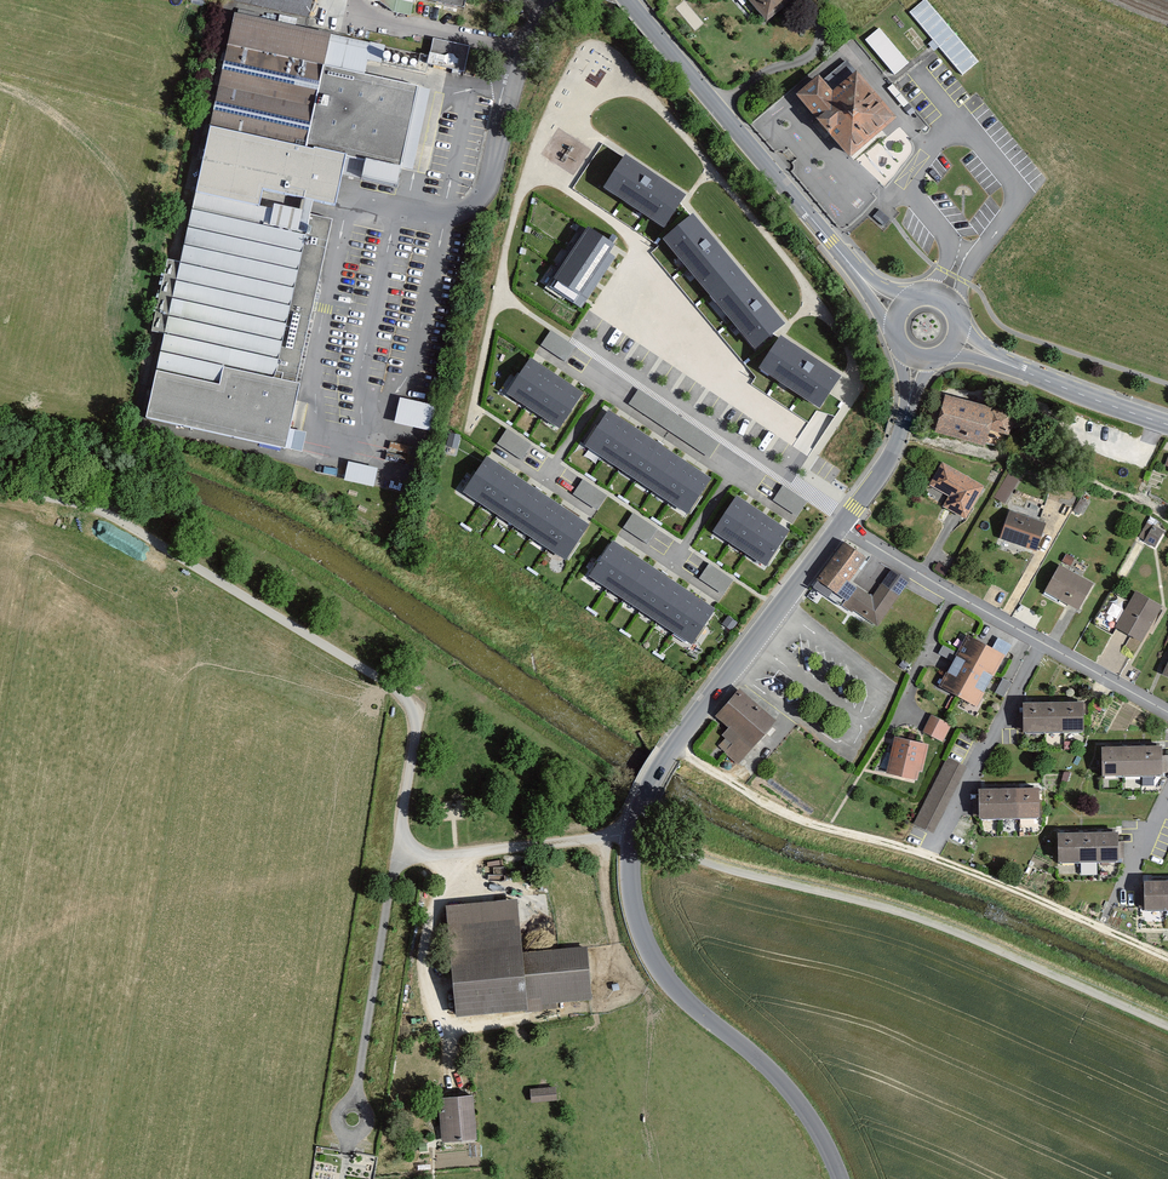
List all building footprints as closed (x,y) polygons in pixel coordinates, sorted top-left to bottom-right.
[(317,32),(323,5),(302,0),(256,0),(256,1),(252,0),(240,0),(238,14),(317,32)] [(773,24),(797,2),(795,0),(752,0),(773,24)] [(930,7),(912,21),(937,52),(963,85),(981,72),(930,7)] [(317,32),(238,14),(150,419),(290,449),(303,386),(301,386),(344,192),(352,156),(321,150),(345,38),(317,32)] [(893,36),(874,51),(897,81),(916,66),(893,36)] [(432,57),(345,38),(321,150),(352,156),(344,192),(393,203),(398,181),(408,183),(410,173),(437,179),(457,85),(474,88),(483,47),(436,37),(432,57)] [(801,99),(855,160),(901,119),(860,74),(837,93),(824,78),(801,99)] [(690,202),(630,165),(609,198),(669,235),(690,202)] [(790,330),(701,218),(672,242),(761,353),(790,330)] [(628,254),(599,233),(564,281),(593,302),(628,254)] [(575,351),(549,336),(539,352),(565,368),(575,351)] [(855,378),(792,341),(775,370),(837,407),(855,378)] [(592,395),(537,361),(517,393),(571,427),(592,395)] [(724,450),(643,396),(633,411),(713,466),(724,450)] [(943,399),(934,436),(987,450),(989,443),(1015,449),(1020,430),(998,424),(1000,414),(943,399)] [(619,412),(595,446),(699,516),(722,483),(619,412)] [(538,453),(512,437),(502,454),(528,469),(534,459),(538,453)] [(350,459),(345,479),(375,486),(380,467),(350,459)] [(582,566),(606,531),(503,463),(479,498),(582,566)] [(986,487),(944,464),(931,487),(950,498),(944,508),(968,521),(986,487)] [(996,498),(1008,503),(1020,476),(1007,471),(996,498)] [(614,501),(588,486),(584,493),(578,503),(604,518),(614,501)] [(797,494),(789,490),(781,504),(806,518),(814,504),(797,494)] [(801,534),(746,499),(724,534),(779,569),(801,534)] [(1039,556),(1050,523),(1016,511),(1005,545),(1039,556)] [(664,536),(639,520),(629,537),(655,552),(660,544),(664,536)] [(1147,520),(1140,538),(1159,545),(1166,527),(1147,520)] [(869,563),(845,546),(810,594),(834,611),(869,563)] [(731,616),(629,550),(607,584),(709,650),(731,616)] [(1085,563),(1069,554),(1045,599),(1082,620),(1101,585),(1080,574),(1085,563)] [(740,587),(714,571),(710,578),(704,588),(730,603),(740,587)] [(859,596),(850,611),(882,633),(904,600),(886,588),(874,606),(859,596)] [(1143,651),(1167,608),(1143,595),(1119,638),(1143,651)] [(1010,662),(971,642),(940,700),(979,721),(1010,662)] [(781,728),(737,692),(711,724),(732,741),(719,757),(741,776),(781,728)] [(1088,713),(1025,714),(1025,747),(1089,746),(1088,713)] [(955,731),(934,721),(924,742),(945,752),(955,731)] [(931,752),(896,747),(890,786),(924,791),(931,752)] [(1166,752),(1102,754),(1103,787),(1166,785),(1166,752)] [(973,770),(955,761),(919,830),(937,840),(973,770)] [(1043,801),(980,803),(980,836),(1044,834),(1043,801)] [(1123,842),(1060,843),(1060,876),(1124,875),(1123,842)] [(1144,887),(1144,920),(1167,919),(1167,886),(1144,887)] [(524,906),(453,912),(462,1017),(601,1005),(596,948),(528,954),(524,906)] [(568,1085),(543,1083),(542,1100),(568,1101),(568,1085)] [(474,1097),(440,1098),(441,1142),(476,1140),(474,1097)]
